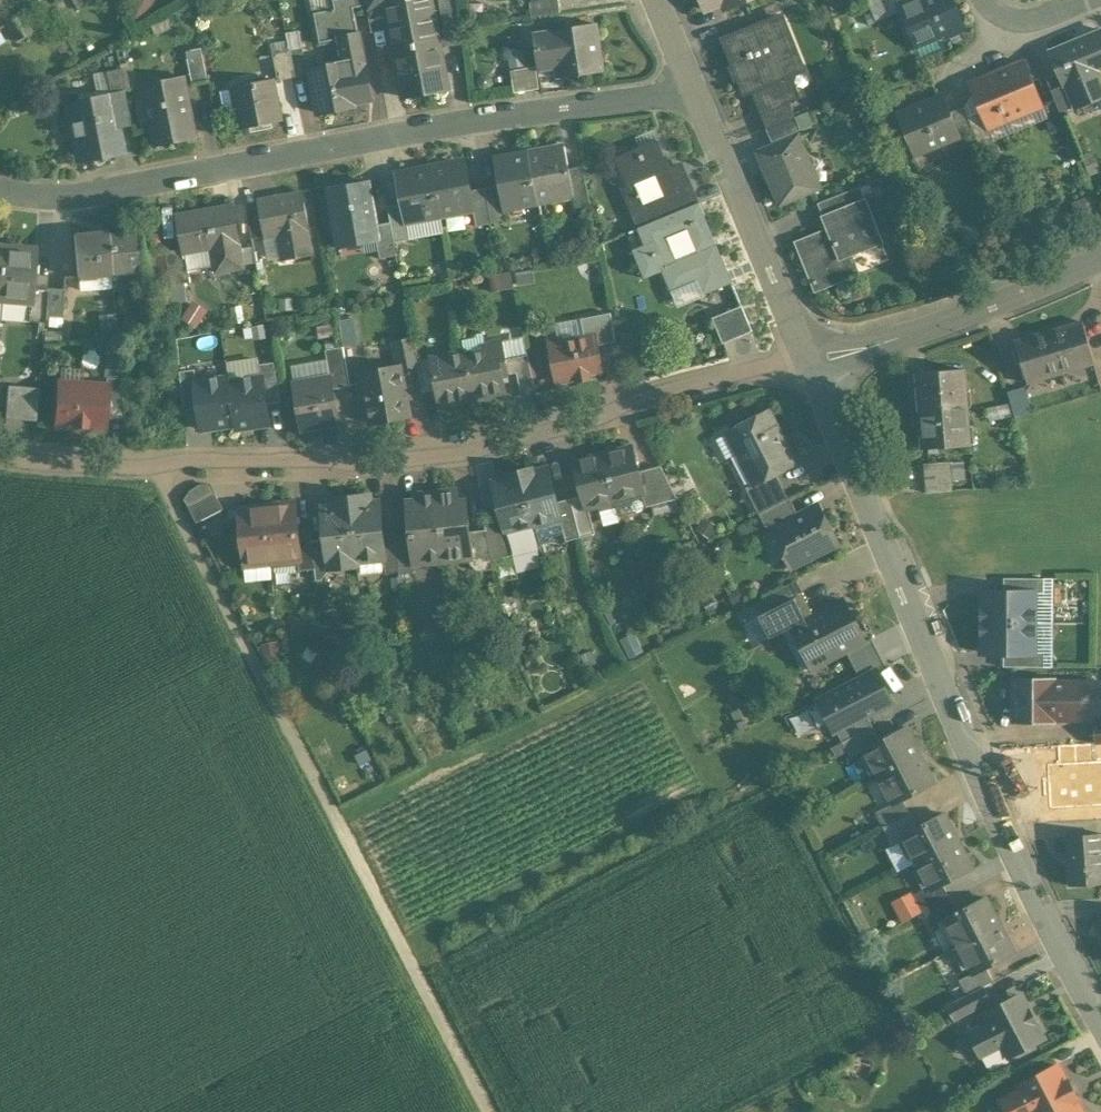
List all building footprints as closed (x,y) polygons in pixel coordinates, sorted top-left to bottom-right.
[(77,9),(93,0),(72,0),(77,9)] [(334,8),(314,12),(320,43),(341,39),(344,52),(363,49),(355,7),(353,0),(333,0),(334,8)] [(387,0),(367,0),(368,5),(373,33),(393,29),(387,0)] [(393,29),(396,47),(438,39),(430,0),(387,0),(393,29)] [(441,10),(459,8),(458,0),(440,0),(441,10)] [(530,2),(532,17),(561,12),(559,0),(544,0),(530,2)] [(705,9),(724,2),(726,8),(746,0),(702,0),(705,9)] [(877,22),(902,12),(899,5),(897,0),(868,0),(877,22)] [(899,5),(902,12),(917,48),(966,28),(954,0),(911,0),(899,5)] [(459,8),(441,10),(446,44),(464,42),(459,8)] [(22,15),(6,24),(16,41),(31,32),(22,15)] [(779,16),(723,39),(745,92),(752,90),(762,114),(791,102),(801,98),(791,72),(788,73),(787,69),(799,64),(779,16)] [(595,23),(552,30),(534,33),(539,70),(559,67),(561,78),(602,72),(595,23)] [(1050,53),(1064,86),(1066,85),(1076,109),(1100,98),(1100,95),(1092,74),(1100,70),(1100,31),(1050,53)] [(302,38),(288,41),(295,77),(309,74),(302,38)] [(438,39),(396,47),(406,97),(447,89),(438,39)] [(288,41),(272,44),(279,80),(295,77),(288,41)] [(524,48),(508,49),(510,67),(525,65),(524,48)] [(202,49),(186,52),(193,85),(209,81),(202,49)] [(363,49),(344,52),(346,61),(347,61),(355,102),(372,99),(363,49)] [(346,61),(329,65),(330,69),(312,72),(320,113),(341,109),(340,105),(355,102),(347,61),(346,61)] [(1024,63),(970,85),(981,112),(988,128),(989,128),(1042,105),(1024,63)] [(120,69),(107,71),(111,93),(112,93),(125,91),(120,69)] [(184,77),(145,84),(157,145),(196,138),(184,77)] [(274,79),(234,87),(235,89),(239,88),(243,108),(238,108),(242,128),(282,121),(278,101),(276,101),(272,82),(274,81),(274,79)] [(125,91),(112,93),(116,117),(130,115),(125,91)] [(111,93),(66,102),(70,124),(77,123),(83,153),(101,150),(102,156),(123,152),(116,117),(112,93),(111,93)] [(939,98),(898,114),(914,155),(961,136),(951,113),(946,115),(939,98)] [(791,102),(762,114),(767,127),(796,116),(791,102)] [(965,107),(951,113),(961,136),(974,131),(969,117),(965,107)] [(988,128),(981,112),(969,117),(974,131),(980,144),(994,138),(989,128),(988,128)] [(796,116),(767,127),(772,140),(801,128),(796,116)] [(799,134),(758,150),(780,203),(820,186),(799,134)] [(659,138),(616,156),(629,186),(671,169),(659,138)] [(565,146),(530,153),(539,201),(573,195),(575,194),(570,168),(565,146)] [(530,153),(496,159),(501,185),(506,208),(507,207),(539,201),(530,153)] [(466,163),(440,168),(437,166),(431,167),(441,216),(474,209),(475,209),(471,190),(466,163)] [(671,169),(629,186),(645,226),(700,204),(684,164),(671,169)] [(583,166),(570,168),(575,194),(573,195),(576,207),(590,204),(583,166)] [(424,171),(398,176),(403,204),(407,222),(408,222),(441,216),(431,167),(426,168),(424,171)] [(369,181),(329,188),(340,248),(378,242),(377,236),(379,235),(377,225),(369,181)] [(501,185),(486,188),(493,223),(509,220),(507,207),(506,208),(501,185)] [(860,186),(818,203),(823,217),(865,200),(860,186)] [(486,188),(471,190),(475,209),(474,209),(477,226),(493,223),(486,188)] [(303,193),(259,200),(261,208),(266,237),(282,234),(286,259),(314,254),(309,228),(303,193)] [(865,200),(823,217),(828,229),(796,242),(816,290),(854,274),(847,256),(883,242),(865,200)] [(403,204),(389,206),(392,223),(395,242),(411,239),(408,222),(407,222),(403,204)] [(700,204),(645,226),(652,242),(649,243),(659,267),(661,266),(664,272),(672,293),(674,292),(671,286),(695,276),(697,279),(722,269),(713,246),(717,244),(700,204)] [(233,205),(178,215),(184,249),(185,253),(186,252),(217,247),(222,271),(244,267),(240,243),(233,205)] [(261,208),(247,211),(253,239),(266,237),(261,208)] [(392,223),(377,225),(379,235),(377,236),(378,242),(381,258),(398,255),(395,242),(392,223)] [(144,230),(109,233),(112,274),(146,272),(148,271),(145,239),(144,230)] [(109,233),(75,236),(78,277),(112,274),(109,233)] [(167,250),(153,251),(152,238),(145,239),(148,271),(146,272),(147,286),(171,284),(167,250)] [(659,267),(649,243),(633,250),(645,280),(664,272),(661,266),(659,267)] [(1,246),(0,258),(0,300),(29,302),(32,303),(34,287),(37,249),(1,246)] [(184,249),(167,250),(171,284),(185,283),(191,282),(186,252),(185,253),(184,249)] [(722,269),(697,279),(703,295),(733,282),(732,281),(728,283),(722,269)] [(185,283),(171,284),(173,302),(187,301),(185,283)] [(47,288),(34,287),(32,303),(29,302),(28,322),(45,323),(45,317),(47,288)] [(65,289),(47,288),(45,317),(63,318),(65,289)] [(184,318),(201,323),(206,305),(189,300),(184,318)] [(742,306),(713,318),(724,343),(753,331),(742,306)] [(611,313),(581,318),(585,337),(596,335),(598,345),(617,342),(611,313)] [(1083,320),(1015,342),(1027,382),(1096,361),(1083,320)] [(484,333),(478,334),(475,337),(463,340),(464,343),(463,344),(464,352),(465,351),(466,354),(465,354),(473,398),(506,391),(503,375),(518,373),(519,372),(516,357),(506,359),(502,341),(486,344),(484,333)] [(585,337),(557,343),(560,359),(553,360),(557,383),(577,379),(578,381),(591,379),(590,372),(603,370),(598,345),(596,335),(585,337)] [(413,337),(395,340),(399,366),(401,366),(403,375),(420,372),(418,361),(413,337)] [(344,347),(326,350),(331,378),(333,389),(351,386),(344,347)] [(464,352),(431,358),(437,390),(440,404),(473,398),(465,354),(466,354),(465,351),(464,352)] [(529,354),(516,357),(519,372),(518,373),(522,396),(536,393),(529,354)] [(431,358),(418,361),(420,372),(424,392),(437,390),(431,358)] [(275,362),(260,364),(262,377),(263,377),(267,404),(282,401),(275,362)] [(399,366),(379,370),(380,379),(364,382),(371,423),(406,417),(400,388),(405,387),(403,375),(401,366),(399,366)] [(963,368),(917,372),(924,449),(969,445),(963,368)] [(195,369),(180,371),(185,410),(199,408),(196,382),(197,382),(195,369)] [(197,382),(196,382),(199,408),(203,429),(235,425),(236,425),(230,382),(230,381),(230,377),(197,382)] [(230,381),(230,382),(236,425),(235,425),(236,429),(270,424),(267,404),(263,377),(262,377),(230,381)] [(121,379),(106,378),(105,387),(107,387),(105,418),(125,420),(121,379)] [(331,378),(295,384),(303,429),(339,422),(337,409),(340,405),(339,401),(335,397),(333,389),(331,378)] [(76,389),(59,388),(56,425),(87,427),(87,423),(104,424),(105,418),(107,387),(105,387),(77,385),(76,389)] [(39,388),(8,386),(5,419),(36,421),(39,388)] [(1026,397),(1011,401),(1015,416),(1031,412),(1026,397)] [(770,411),(728,432),(754,483),(755,485),(777,474),(797,464),(770,411)] [(632,446),(603,454),(616,505),(629,502),(630,500),(630,498),(643,494),(645,494),(639,472),(632,446)] [(603,454),(575,461),(584,495),(588,508),(589,508),(601,505),(606,508),(616,505),(603,454)] [(949,462),(925,464),(927,493),(952,491),(949,462)] [(661,466),(639,472),(645,494),(643,494),(647,507),(678,499),(661,466)] [(549,467),(533,471),(533,468),(520,471),(539,545),(552,541),(554,537),(565,534),(561,519),(562,519),(558,502),(549,467)] [(539,545),(520,471),(508,474),(508,478),(493,482),(502,517),(506,533),(508,533),(514,555),(540,548),(539,545)] [(777,474),(755,485),(754,483),(747,488),(760,514),(789,499),(777,474)] [(185,498),(190,506),(216,493),(212,484),(193,484),(185,498)] [(457,490),(435,492),(442,561),(471,558),(470,550),(471,550),(469,532),(466,501),(458,502),(457,490)] [(435,492),(416,495),(416,501),(407,502),(410,533),(413,564),(414,564),(442,561),(435,492)] [(216,493),(190,506),(198,522),(224,508),(216,493)] [(371,502),(371,494),(351,496),(357,562),(358,562),(385,559),(386,559),(383,533),(380,501),(371,502)] [(588,508),(584,495),(571,499),(581,537),(596,534),(589,508),(588,508)] [(351,496),(330,498),(331,506),(323,507),(326,539),(329,568),(330,568),(359,566),(358,562),(357,562),(351,496)] [(581,537),(571,499),(558,502),(562,519),(561,519),(565,534),(567,541),(581,537)] [(789,499),(760,514),(769,532),(773,530),(772,529),(798,516),(789,499)] [(295,501),(279,503),(279,506),(267,508),(272,560),(281,559),(281,560),(285,563),(296,561),(299,558),(301,555),(298,530),(295,501)] [(259,505),(238,507),(241,537),(237,541),(238,549),(242,553),(244,567),(256,566),(260,561),(272,560),(267,508),(260,508),(259,505)] [(798,516),(772,529),(773,530),(792,567),(839,543),(819,505),(798,516)] [(502,517),(485,521),(486,530),(487,530),(492,560),(514,555),(508,533),(506,533),(502,517)] [(311,529),(298,530),(301,555),(299,558),(300,570),(316,569),(313,540),(311,529)] [(486,530),(469,532),(471,550),(470,550),(471,558),(472,564),(478,571),(494,569),(492,560),(487,530),(486,530)] [(397,532),(383,533),(386,559),(385,559),(386,573),(401,571),(397,535),(397,532)] [(410,533),(397,535),(401,571),(401,574),(415,572),(414,564),(413,564),(410,533)] [(326,539),(313,540),(316,569),(317,580),(322,579),(330,568),(329,568),(326,539)] [(1044,578),(1004,578),(1004,591),(1035,591),(1035,592),(1044,592),(1044,578)] [(795,581),(764,597),(782,633),(791,628),(791,627),(813,615),(795,581)] [(1004,591),(988,591),(988,606),(981,606),(981,622),(1035,622),(1051,622),(1051,592),(1044,592),(1035,592),(1035,591),(1004,591)] [(813,615),(791,627),(791,628),(812,669),(866,641),(844,599),(813,615)] [(1035,622),(981,622),(981,638),(988,638),(988,653),(1003,653),(1035,653),(1035,652),(1035,622)] [(1035,653),(1003,653),(1003,666),(1043,667),(1043,652),(1035,652),(1035,653)] [(877,670),(818,700),(819,702),(809,707),(820,727),(830,722),(834,731),(867,715),(893,701),(877,670)] [(1098,683),(1054,682),(1054,680),(1014,680),(1013,720),(1054,720),(1054,718),(1098,718),(1098,683)] [(867,715),(837,730),(843,742),(873,726),(867,715)] [(873,726),(843,742),(851,757),(865,750),(865,749),(881,741),(873,726)] [(881,741),(865,749),(865,750),(879,777),(921,755),(907,727),(881,741)] [(921,755),(879,777),(893,803),(894,804),(903,799),(935,783),(921,755)] [(1049,765),(1052,809),(1100,806),(1100,762),(1049,765)] [(893,803),(877,812),(884,827),(910,813),(903,799),(894,804),(893,803)] [(910,813),(884,827),(893,846),(905,839),(903,834),(917,827),(910,813)] [(917,827),(903,834),(905,839),(917,862),(959,841),(945,813),(917,827)] [(1066,836),(1070,885),(1100,883),(1100,833),(1066,836)] [(959,841),(917,862),(929,886),(932,890),(943,884),(974,868),(959,841)] [(943,884),(932,890),(929,886),(915,893),(925,911),(950,898),(943,884)] [(958,912),(945,919),(945,920),(959,946),(1001,925),(986,897),(958,912)] [(950,898),(925,911),(932,926),(945,920),(945,919),(958,912),(950,898)] [(1001,925),(959,946),(973,973),(973,974),(987,967),(1015,952),(1001,925)] [(987,967),(973,974),(973,973),(960,979),(968,994),(983,986),(993,981),(987,967)] [(968,994),(948,1005),(956,1020),(991,1002),(983,986),(968,994)] [(1017,996),(985,1013),(989,1022),(970,1033),(982,1057),(990,1071),(1010,1061),(1008,1057),(1044,1038),(1036,1022),(1030,1010),(1025,1013),(1017,996)] [(1019,1085),(1022,1090),(1001,1101),(1007,1111),(1082,1111),(1076,1099),(1078,1098),(1069,1080),(1067,1081),(1058,1065),(1019,1085)]
